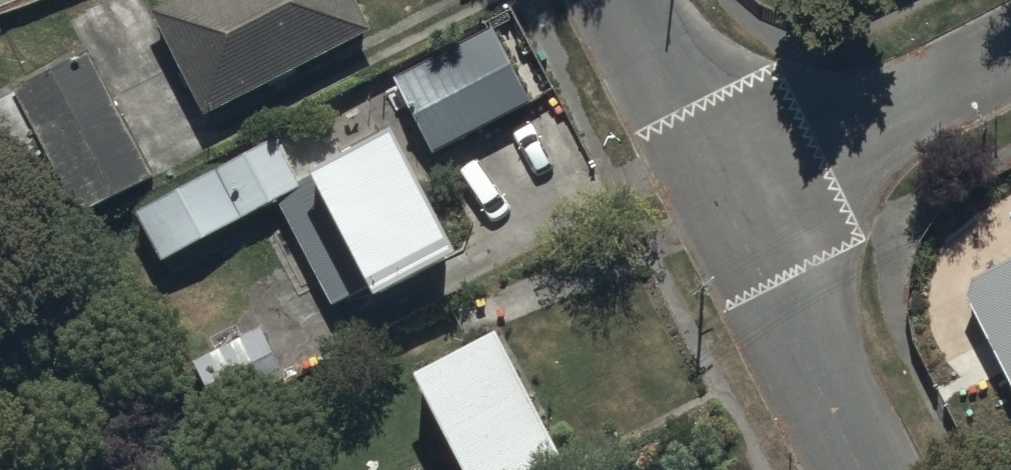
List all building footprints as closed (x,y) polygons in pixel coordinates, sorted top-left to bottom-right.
[(345,0),(177,0),(151,13),(203,122),(366,43),(345,0)] [(430,157),(528,109),(491,33),(393,80),(430,157)] [(91,60),(0,105),(0,148),(15,177),(47,161),(76,220),(152,182),(91,60)] [(275,144),(135,215),(163,269),(281,209),(335,313),(368,296),(378,315),(455,276),(389,147),(300,192),(275,144)] [(261,334),(194,365),(219,419),(286,388),(261,334)] [(412,380),(457,469),(543,469),(557,463),(495,339),(412,380)]
